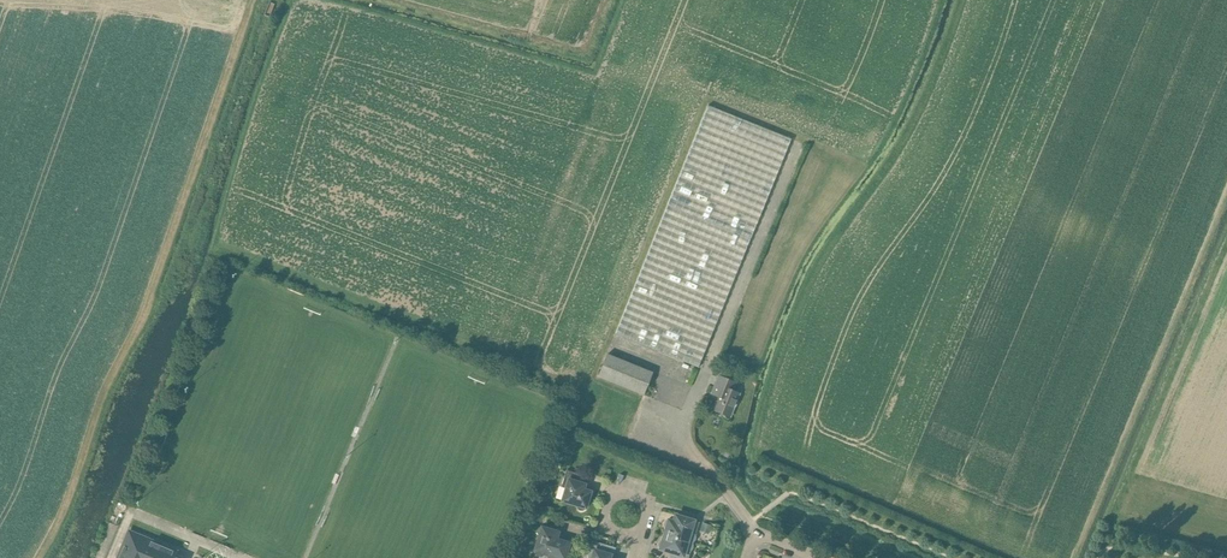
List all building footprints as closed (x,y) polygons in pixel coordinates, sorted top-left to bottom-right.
[(697,368),(698,367),(790,139),(708,105),(615,334),(697,368)] [(643,395),(653,372),(607,354),(597,376),(643,395)] [(735,383),(718,376),(711,394),(717,396),(712,410),(729,417),(733,407),(734,406),(736,402),(735,400),(738,393),(730,390),(733,383),(734,383),(735,383)] [(548,453),(544,465),(552,467),(554,458),(552,458),(553,454),(553,452),(552,452),(549,451),(548,453)] [(581,511),(583,511),(585,510),(586,508),(588,501),(587,501),(590,492),(583,490),(586,477),(566,470),(561,486),(566,488),(562,501),(577,505),(577,507),(577,509),(579,510),(581,511)] [(664,535),(693,544),(692,543),(694,541),(695,540),(695,538),(695,536),(695,535),(699,522),(673,515),(671,521),(667,520),(665,521),(664,523),(664,524),(664,526),(664,528),(665,528),(664,535)] [(702,523),(700,532),(708,534),(711,526),(702,523)] [(568,543),(555,539),(557,532),(549,530),(549,529),(542,527),(540,527),(538,528),(536,529),(536,531),(536,533),(537,535),(539,536),(535,551),(548,555),(547,557),(564,557),(568,543)] [(173,557),(176,551),(128,531),(117,557),(174,557),(173,557)] [(693,544),(664,535),(662,540),(661,540),(659,541),(658,542),(658,544),(658,546),(658,548),(659,549),(674,553),(672,557),(688,557),(690,552),(691,551),(692,549),(693,547),(693,545),(693,544)] [(612,547),(591,541),(587,557),(590,557),(609,557),(612,547)]
